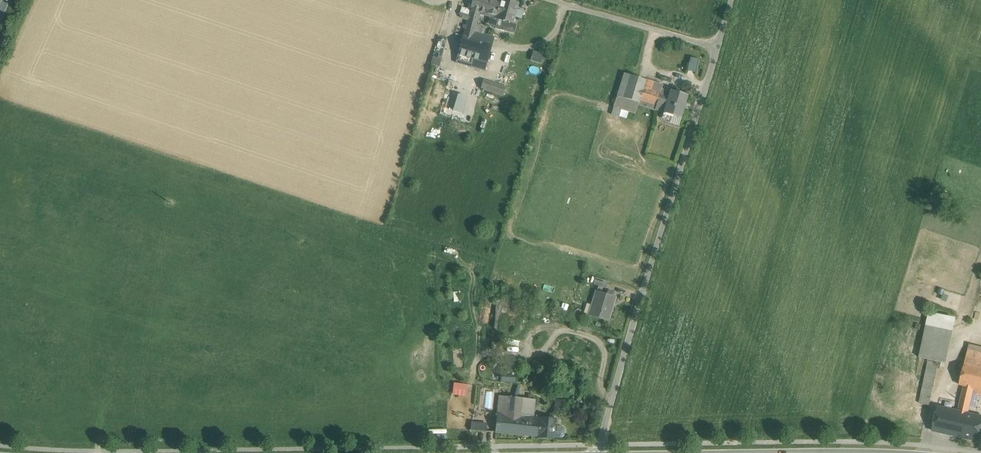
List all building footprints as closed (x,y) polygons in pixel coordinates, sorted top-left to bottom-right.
[(480,14),(492,17),(496,19),(501,0),(474,0),(470,11),(480,14)] [(507,0),(501,0),(496,19),(513,23),(518,3),(507,0)] [(480,14),(470,11),(463,37),(492,45),(494,37),(482,34),(475,32),(477,25),(480,14)] [(484,27),(477,25),(475,32),(482,34),(484,27)] [(492,45),(463,37),(458,55),(480,61),(487,63),(492,45)] [(532,51),(531,61),(542,63),(543,53),(532,51)] [(480,61),(458,55),(456,63),(478,69),(480,61)] [(695,72),(698,58),(690,56),(687,70),(695,72)] [(487,63),(480,61),(478,69),(485,71),(487,63)] [(646,80),(624,73),(617,96),(639,103),(643,89),(646,80)] [(663,85),(646,79),(646,80),(643,89),(660,94),(662,89),(663,85)] [(499,85),(484,80),(481,89),(496,94),(499,85)] [(660,94),(643,89),(639,103),(638,104),(664,112),(667,102),(658,99),(660,94)] [(670,92),(662,89),(660,94),(658,99),(667,102),(670,92)] [(688,96),(670,90),(667,102),(664,112),(664,113),(681,118),(688,96)] [(639,103),(617,96),(616,100),(637,107),(638,104),(639,103)] [(608,281),(596,278),(594,284),(606,288),(608,281)] [(615,297),(597,291),(590,315),(608,321),(615,297)] [(520,303),(505,301),(503,299),(499,299),(496,301),(494,328),(496,330),(500,331),(502,329),(517,330),(518,323),(519,323),(520,310),(520,303)] [(927,320),(919,357),(928,359),(939,361),(946,363),(954,326),(927,320)] [(967,354),(959,384),(974,388),(980,390),(980,357),(967,354)] [(939,361),(928,359),(918,401),(930,404),(939,361)] [(518,366),(502,365),(500,381),(516,383),(518,366)] [(454,382),(452,395),(466,396),(468,384),(454,382)] [(974,388),(964,386),(958,412),(967,414),(968,414),(974,388)] [(513,434),(518,397),(499,395),(495,432),(513,434)] [(518,397),(513,434),(532,436),(534,417),(536,399),(518,397)] [(564,400),(556,399),(554,413),(562,414),(564,400)] [(958,412),(938,407),(933,430),(962,437),(967,414),(958,412)] [(967,414),(962,437),(978,440),(980,428),(980,417),(968,414),(967,414)] [(556,418),(541,417),(541,418),(534,417),(532,436),(539,437),(539,438),(554,440),(554,437),(562,438),(564,436),(565,429),(563,427),(555,426),(556,418)] [(486,430),(487,422),(470,422),(470,430),(486,430)]
